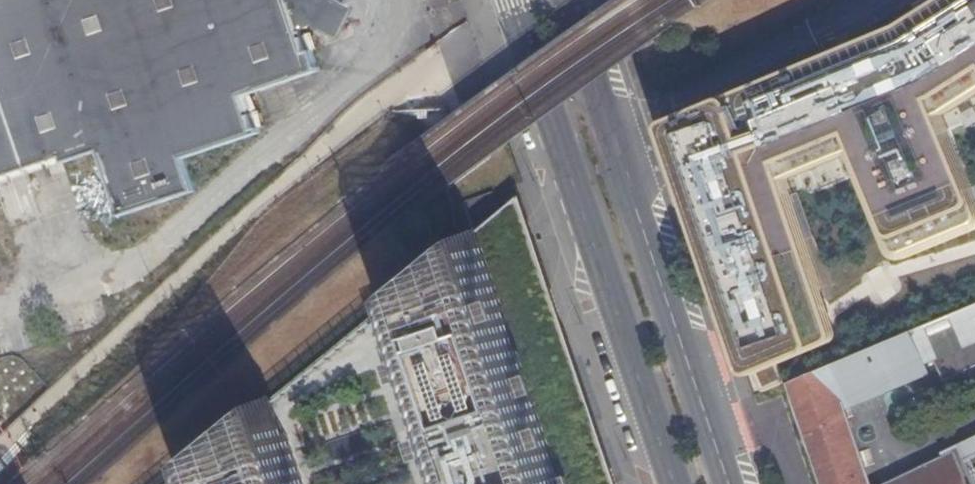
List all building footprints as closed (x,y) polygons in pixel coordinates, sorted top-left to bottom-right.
[(905,20),(677,116),(673,124),(759,386),(787,375),(782,358),(838,339),(842,331),(787,175),(861,146),(899,249),(908,252),(974,224),(974,192),(943,110),(974,91),(974,0),(937,0),(905,20)] [(518,191),(385,299),(447,483),(618,483),(613,468),(518,191)] [(931,372),(927,363),(937,359),(946,380),(974,368),(974,305),(913,331),(847,358),(790,382),(824,483),(873,483),(846,407),(931,372)] [(259,402),(180,465),(187,483),(287,483),(259,402)] [(972,470),(963,450),(891,483),(974,483),(974,468),(972,470)]
